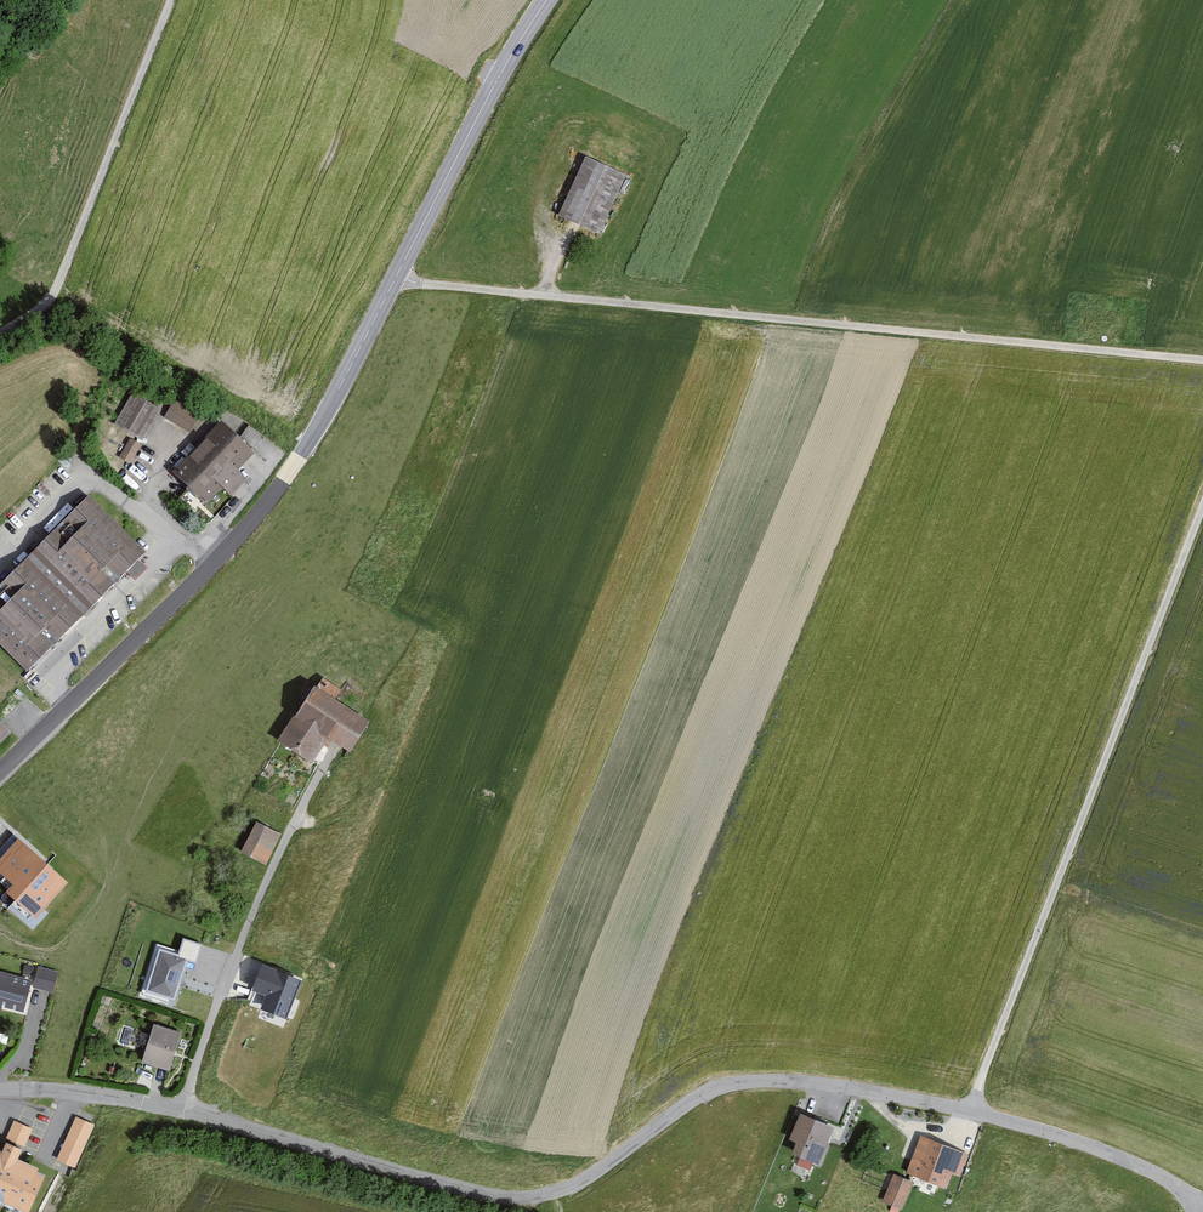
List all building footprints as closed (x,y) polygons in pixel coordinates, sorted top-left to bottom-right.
[(626,173),(584,154),(557,213),(600,231),(626,173)] [(135,394),(117,425),(144,441),(162,409),(135,394)] [(177,400),(165,418),(189,434),(201,415),(177,400)] [(225,420),(173,472),(206,505),(224,487),(233,496),(250,479),(240,469),(257,452),(225,420)] [(127,438),(121,458),(135,462),(141,442),(127,438)] [(0,589),(0,642),(29,671),(147,552),(91,497),(0,589)] [(363,720),(307,686),(274,742),(307,761),(320,739),(335,748),(344,753),(363,720)] [(13,731),(0,718),(0,743),(13,731)] [(279,835),(251,823),(237,853),(264,866),(279,835)] [(0,858),(0,872),(13,883),(6,891),(36,918),(68,882),(18,838),(0,858)] [(178,953),(158,947),(144,991),(175,1000),(187,960),(196,963),(202,944),(183,938),(178,953)] [(28,962),(23,975),(32,979),(38,966),(28,962)] [(300,977),(261,964),(252,990),(267,995),(262,1009),(286,1017),(300,977)] [(0,973),(0,1012),(4,1013),(5,1007),(28,1012),(35,983),(0,973)] [(177,1033),(148,1025),(137,1064),(166,1072),(177,1033)] [(831,1131),(794,1116),(785,1140),(790,1143),(785,1156),(817,1168),(831,1131)] [(77,1117),(57,1160),(75,1168),(95,1125),(77,1117)] [(14,1121),(6,1138),(25,1146),(33,1129),(14,1121)] [(968,1154),(918,1136),(903,1176),(943,1190),(949,1175),(959,1178),(968,1154)] [(24,1211),(28,1211),(45,1177),(38,1174),(38,1169),(18,1159),(23,1150),(6,1142),(2,1152),(0,1151),(0,1201),(24,1211)] [(891,1176),(879,1206),(896,1211),(901,1211),(912,1184),(891,1176)]
